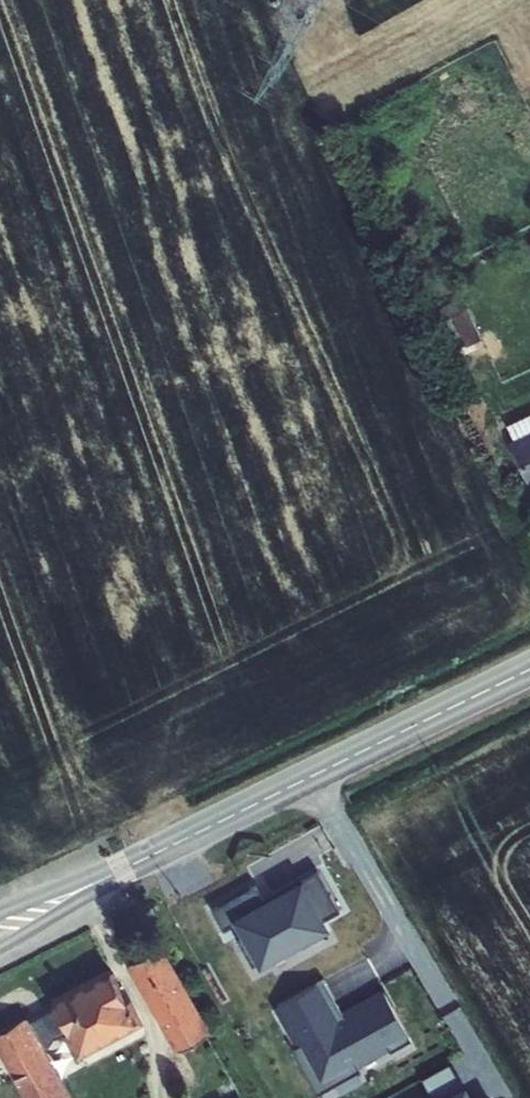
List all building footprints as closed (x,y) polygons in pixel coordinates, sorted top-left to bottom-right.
[(446,305),(435,309),(441,321),(451,316),(446,305)] [(469,308),(451,316),(463,343),(481,335),(469,308)] [(503,425),(529,481),(529,412),(503,425)] [(295,877),(300,885),(266,904),(254,884),(210,909),(222,928),(240,918),(247,930),(240,934),(254,960),(299,934),(305,939),(322,929),(314,915),(335,903),(313,866),(295,877)] [(157,947),(130,961),(179,1048),(207,1034),(157,947)] [(0,1030),(0,1046),(29,1097),(64,1097),(41,1056),(52,1040),(68,1031),(78,1052),(136,1021),(110,972),(53,1002),(55,1007),(24,1024),(21,1019),(0,1030)] [(326,979),(273,1008),(317,1088),(410,1038),(383,988),(343,1010),(326,979)] [(430,1096),(426,1097),(469,1097),(450,1064),(421,1081),(430,1096)]
